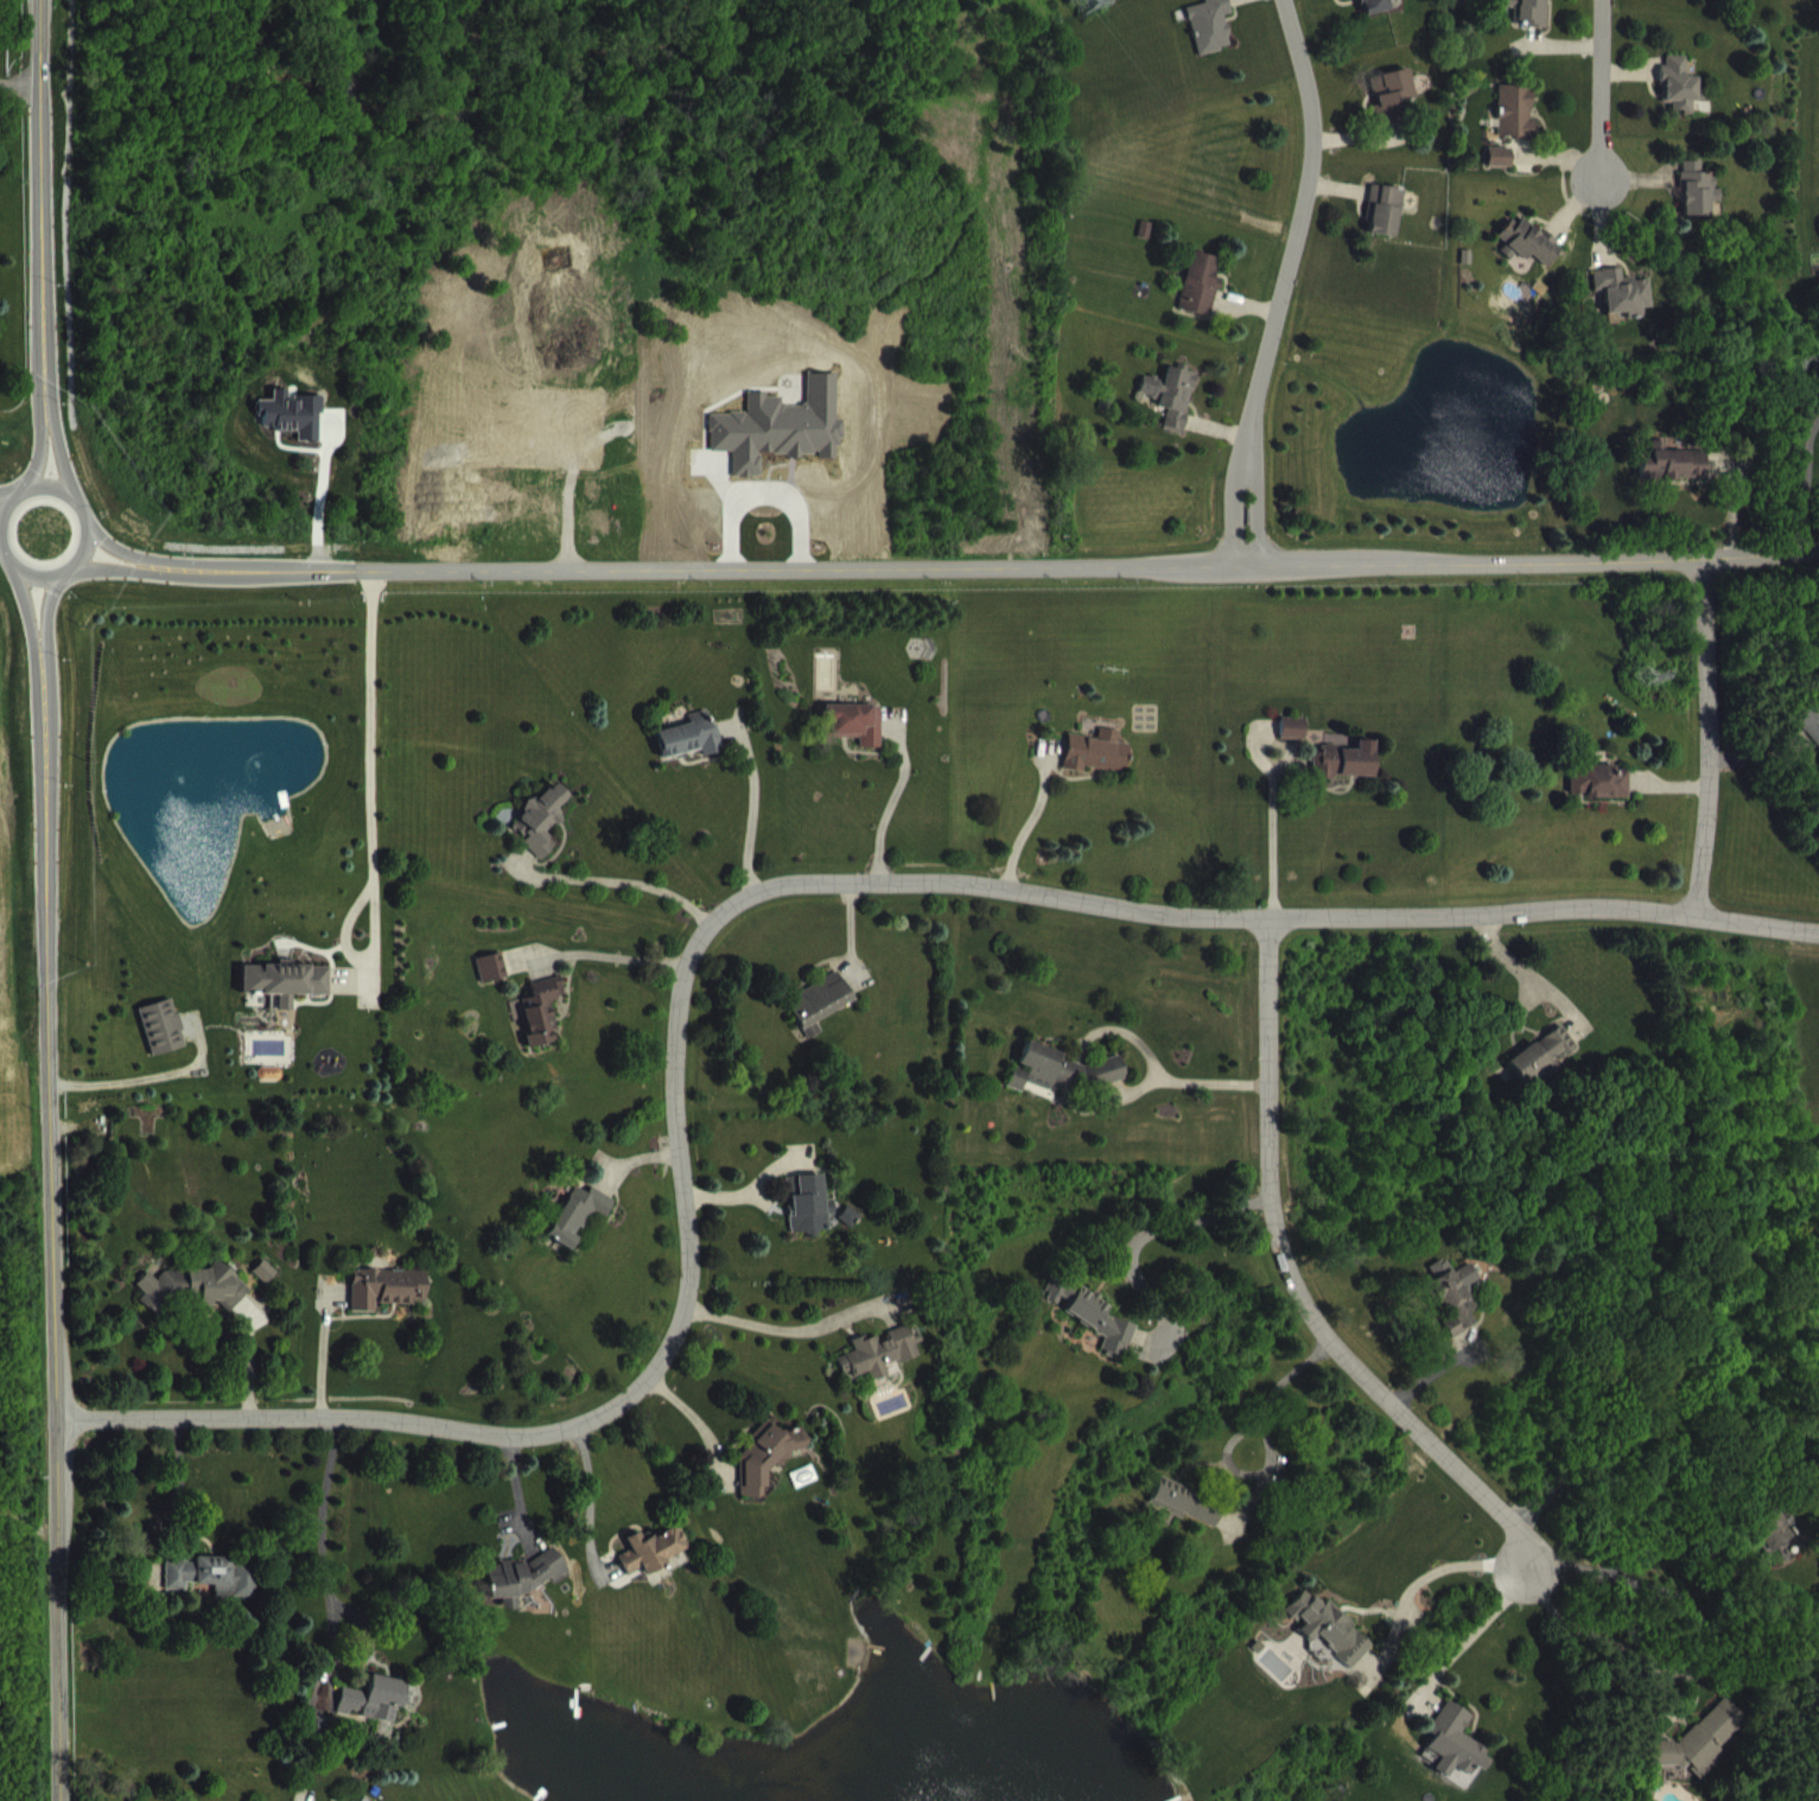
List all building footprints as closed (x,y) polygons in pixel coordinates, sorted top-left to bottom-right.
[(1184,15),(1187,15),(1195,52),(1217,45),(1217,43),(1227,40),(1225,31),(1226,31),(1223,19),(1221,19),(1220,12),(1228,9),(1226,0),(1197,0),(1182,4),(1184,15)] [(1362,11),(1386,5),(1385,0),(1359,0),(1362,11)] [(1502,4),(1509,4),(1509,21),(1544,24),(1544,0),(1502,0),(1502,4)] [(1664,51),(1664,62),(1658,61),(1658,81),(1659,81),(1659,98),(1668,98),(1668,109),(1688,110),(1690,97),(1694,97),(1694,96),(1702,96),(1702,88),(1694,88),(1694,72),(1683,72),(1683,52),(1664,51)] [(1384,89),(1382,84),(1380,84),(1376,70),(1404,64),(1412,94),(1399,96),(1404,114),(1373,120),(1368,102),(1375,101),(1373,91),(1384,89)] [(1496,81),(1496,100),(1494,100),(1495,115),(1487,115),(1486,122),(1494,123),(1494,129),(1496,133),(1499,132),(1515,132),(1520,128),(1533,129),(1533,114),(1527,114),(1527,107),(1528,107),(1528,97),(1529,97),(1529,83),(1520,84),(1520,81),(1496,81)] [(1402,118),(1418,116),(1413,86),(1375,93),(1380,122),(1376,123),(1380,143),(1406,138),(1402,118)] [(1535,135),(1536,104),(1503,103),(1501,153),(1541,155),(1541,135),(1535,135)] [(1484,144),(1484,163),(1507,163),(1508,144),(1484,144)] [(1680,157),(1680,167),(1677,167),(1677,177),(1680,177),(1680,187),(1679,187),(1679,201),(1680,201),(1680,211),(1706,212),(1706,197),(1717,197),(1717,185),(1711,185),(1711,172),(1709,172),(1705,171),(1698,170),(1698,157),(1680,157)] [(1492,184),(1516,184),(1516,165),(1492,165),(1492,184)] [(1686,233),(1713,233),(1713,218),(1724,218),(1724,206),(1719,206),(1719,191),(1706,191),(1706,179),(1686,179),(1686,233)] [(1368,180),(1361,218),(1366,219),(1365,229),(1391,233),(1395,205),(1398,206),(1400,185),(1368,180)] [(1373,251),(1400,255),(1407,206),(1375,202),(1373,216),(1377,217),(1373,251)] [(1507,215),(1494,233),(1502,240),(1496,247),(1507,255),(1512,249),(1519,256),(1525,250),(1533,259),(1534,257),(1541,262),(1557,246),(1550,240),(1551,237),(1538,224),(1534,228),(1518,214),(1513,219),(1507,215)] [(1547,287),(1565,267),(1544,248),(1543,250),(1522,232),(1502,254),(1510,261),(1504,268),(1514,277),(1523,266),(1547,287)] [(1188,247),(1179,278),(1182,278),(1175,304),(1207,313),(1213,286),(1216,287),(1220,275),(1210,273),(1214,254),(1188,247)] [(1589,267),(1590,285),(1599,285),(1603,308),(1621,307),(1622,314),(1637,312),(1636,304),(1647,303),(1643,275),(1630,276),(1629,273),(1618,273),(1617,262),(1598,265),(1598,267),(1589,267)] [(1217,294),(1221,274),(1195,269),(1182,327),(1216,334),(1224,295),(1217,294)] [(1652,295),(1626,297),(1625,285),(1596,288),(1598,308),(1608,307),(1610,332),(1631,330),(1631,336),(1646,334),(1645,325),(1655,324),(1652,295)] [(1140,373),(1136,388),(1146,390),(1147,394),(1152,395),(1155,394),(1156,394),(1155,402),(1165,405),(1160,425),(1179,429),(1189,386),(1191,384),(1194,369),(1184,367),(1185,362),(1176,359),(1175,364),(1165,362),(1160,377),(1153,375),(1155,373),(1147,370),(1147,373),(1140,373)] [(712,450),(713,378),(851,381),(850,452),(712,450)] [(1200,390),(1172,384),(1169,397),(1148,392),(1144,411),(1164,415),(1162,424),(1172,426),(1168,447),(1188,452),(1200,390)] [(1636,475),(1636,447),(1648,447),(1648,437),(1652,435),(1652,434),(1668,433),(1668,446),(1700,446),(1700,475),(1681,475),(1681,471),(1672,471),(1672,476),(1658,476),(1658,475),(1636,475)] [(1709,499),(1709,467),(1668,468),(1668,458),(1653,458),(1654,469),(1643,469),(1644,496),(1664,495),(1664,499),(1709,499)] [(864,765),(886,764),(885,723),(828,724),(828,754),(864,754),(864,765)] [(1804,725),(1807,744),(1818,743),(1818,723),(1804,725)] [(662,749),(668,776),(707,767),(708,773),(728,768),(722,740),(716,742),(713,727),(693,732),(695,741),(662,749)] [(1310,736),(1285,735),(1285,756),(1309,757),(1310,736)] [(1073,752),(1068,786),(1089,790),(1089,784),(1130,790),(1135,761),(1123,759),(1124,748),(1104,745),(1102,756),(1073,752)] [(1318,793),(1377,795),(1379,758),(1362,757),(1361,765),(1319,763),(1318,793)] [(1634,786),(1620,786),(1620,783),(1576,782),(1575,811),(1591,811),(1591,815),(1634,815),(1634,786)] [(575,814),(560,799),(538,821),(536,819),(514,841),(530,856),(526,860),(544,878),(561,862),(550,851),(568,833),(562,827),(575,814)] [(486,1001),(511,995),(506,970),(481,975),(486,1001)] [(247,983),(247,1013),(276,1012),(276,1028),(297,1028),(297,1013),(333,1013),(333,983),(247,983)] [(858,1017),(842,989),(790,1019),(813,1058),(827,1050),(820,1039),(858,1017)] [(533,1065),(562,1058),(554,1018),(569,1014),(564,995),(534,1001),(537,1014),(523,1017),(533,1065)] [(158,1074),(192,1064),(177,1016),(143,1026),(158,1074)] [(1511,1079),(1525,1100),(1535,1094),(1540,1102),(1566,1085),(1562,1078),(1582,1065),(1567,1042),(1511,1079)] [(1132,1096),(1124,1072),(1092,1083),(1070,1076),(1067,1070),(1031,1058),(1024,1080),(1026,1085),(1018,1082),(1012,1105),(1027,1109),(1030,1100),(1052,1107),(1057,1105),(1059,1106),(1078,1100),(1083,1101),(1085,1107),(1092,1109),(1132,1096)] [(286,1085),(264,1085),(264,1097),(286,1098),(286,1085)] [(790,1194),(791,1215),(793,1215),(795,1251),(834,1249),(833,1232),(839,1232),(838,1217),(829,1217),(827,1192),(790,1194)] [(619,1219),(595,1205),(591,1211),(579,1204),(550,1253),(574,1267),(594,1232),(607,1239),(619,1219)] [(842,1236),(855,1246),(866,1233),(853,1222),(842,1236)] [(241,1322),(255,1307),(222,1277),(213,1287),(193,1288),(190,1292),(186,1288),(170,1289),(161,1298),(152,1289),(140,1302),(150,1311),(144,1318),(159,1332),(167,1332),(179,1319),(185,1319),(194,1309),(201,1309),(204,1311),(204,1324),(241,1322)] [(1432,1300),(1453,1332),(1446,1337),(1458,1355),(1480,1340),(1473,1330),(1483,1324),(1470,1305),(1484,1295),(1474,1279),(1458,1290),(1456,1285),(1432,1300)] [(355,1329),(379,1329),(379,1321),(418,1321),(418,1317),(430,1317),(431,1289),(356,1287),(355,1329)] [(1140,1342),(1112,1333),(1117,1316),(1056,1296),(1049,1317),(1067,1323),(1064,1333),(1111,1349),(1105,1369),(1129,1377),(1140,1342)] [(923,1372),(913,1342),(886,1351),(886,1349),(856,1359),(859,1368),(841,1374),(848,1395),(872,1387),(876,1398),(893,1392),(890,1383),(923,1372)] [(745,1471),(745,1514),(769,1514),(769,1485),(782,1485),(800,1466),(809,1466),(809,1446),(779,1446),(775,1441),(745,1471)] [(1153,1522),(1187,1535),(1188,1533),(1220,1544),(1225,1529),(1211,1524),(1215,1514),(1163,1495),(1153,1522)] [(1781,1521),(1751,1537),(1768,1569),(1782,1562),(1789,1577),(1806,1568),(1781,1521)] [(694,1566),(681,1541),(649,1558),(644,1548),(630,1556),(635,1567),(622,1574),(633,1594),(647,1587),(648,1591),(694,1566)] [(491,1584),(494,1617),(504,1616),(511,1627),(523,1626),(521,1612),(532,1611),(556,1596),(558,1600),(574,1590),(558,1565),(536,1578),(504,1581),(502,1582),(491,1584)] [(171,1578),(170,1607),(191,1608),(191,1601),(219,1602),(219,1614),(260,1616),(261,1583),(236,1583),(236,1575),(200,1574),(200,1579),(171,1578)] [(1354,1687),(1376,1662),(1356,1644),(1359,1641),(1333,1617),(1328,1622),(1310,1606),(1290,1628),(1307,1643),(1306,1644),(1354,1687)] [(342,1731),(356,1733),(400,1740),(402,1725),(407,1726),(411,1699),(375,1693),(373,1710),(346,1706),(342,1731)] [(1650,1758),(1650,1784),(1678,1784),(1678,1789),(1687,1789),(1696,1780),(1696,1787),(1705,1796),(1713,1789),(1713,1778),(1753,1737),(1729,1714),(1682,1761),(1678,1758),(1650,1758)] [(1431,1767),(1474,1791),(1479,1782),(1488,1787),(1494,1777),(1486,1773),(1491,1766),(1465,1751),(1476,1733),(1450,1718),(1432,1750),(1438,1753),(1431,1767)]
